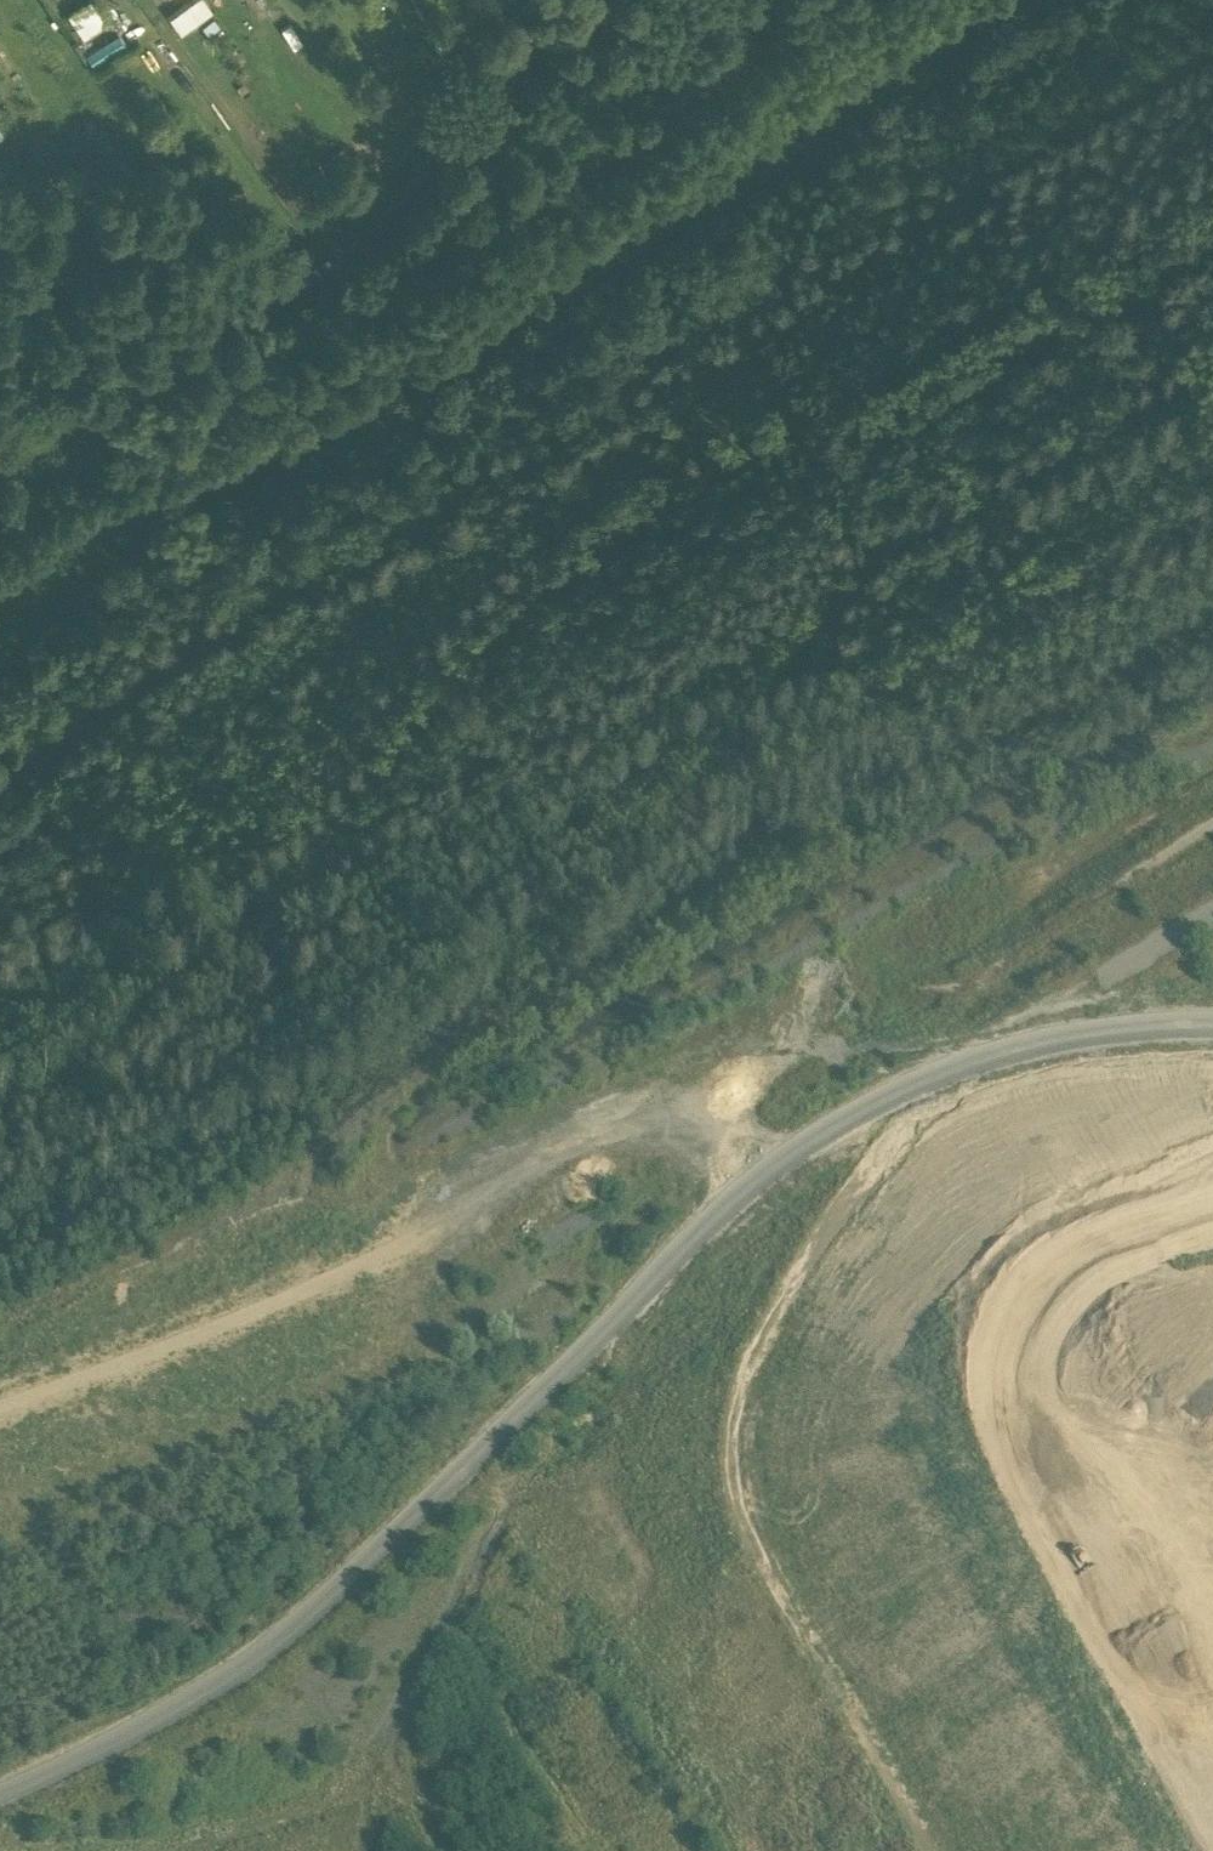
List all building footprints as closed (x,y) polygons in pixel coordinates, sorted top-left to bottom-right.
[(82,32),(102,22),(91,0),(89,0),(70,9),(82,32)] [(182,32),(214,9),(207,0),(193,0),(170,16),(182,32)]
